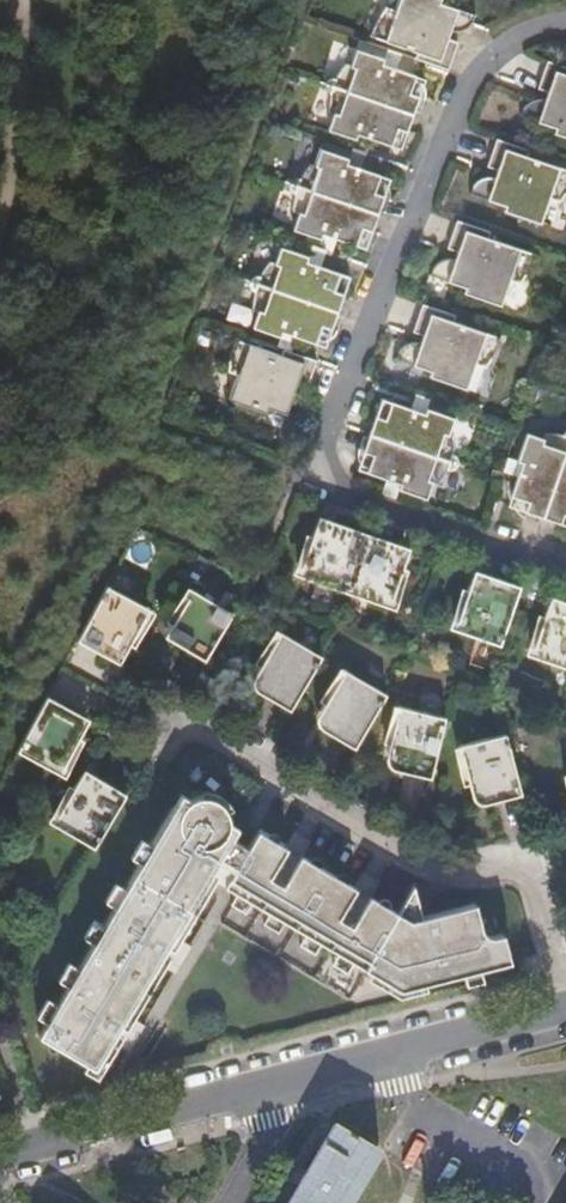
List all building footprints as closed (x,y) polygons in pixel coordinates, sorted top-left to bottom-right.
[(439,0),(404,0),(399,15),(389,12),(385,20),(377,40),(424,57),(422,62),(453,73),(463,45),(454,42),(456,35),(463,36),(467,35),(471,34),(474,31),(476,28),(480,17),(444,5),(445,2),(439,0)] [(379,143),(409,153),(421,118),(433,83),(403,73),(390,69),(393,62),(366,53),(361,68),(355,66),(344,81),(341,81),(337,83),(334,86),(333,88),(332,91),(333,94),(335,98),(338,100),(337,119),(342,121),(337,136),(365,145),(367,139),(379,143)] [(394,59),(393,62),(390,69),(403,73),(406,63),(394,59)] [(546,98),(544,98),(542,98),(539,98),(537,99),(535,101),(533,102),(532,104),(531,106),(527,116),(562,130),(561,132),(565,134),(565,66),(555,62),(545,89),(554,92),(551,99),(546,98)] [(367,139),(365,145),(358,163),(356,169),(368,174),(379,143),(367,139)] [(505,141),(495,168),(504,172),(501,179),(496,178),(493,177),(488,178),(484,180),(481,183),(476,195),(512,208),(511,211),(547,225),(557,200),(565,204),(565,170),(534,158),(536,153),(505,141)] [(311,180),(309,182),(308,182),(307,182),(306,182),(305,182),(305,183),(304,183),(303,183),(303,184),(302,184),(301,185),(300,185),(300,186),(299,187),(299,188),(298,189),(386,219),(398,184),(368,174),(356,169),(358,163),(331,154),(326,168),(321,167),(311,180)] [(302,237),(329,246),(332,240),(345,245),(374,254),(386,219),(298,189),(298,191),(298,192),(298,193),(298,194),(298,195),(298,196),(299,197),(299,198),(300,198),(300,199),(300,200),(301,200),(303,201),(302,218),(302,221),(308,222),(302,237)] [(493,235),(462,223),(452,250),(461,254),(458,261),(454,260),(450,259),(446,260),(441,262),(438,266),(433,277),(469,291),(468,293),(504,308),(514,283),(524,286),(529,277),(538,258),(491,240),(493,235)] [(329,246),(326,257),(330,258),(340,262),(345,245),(332,240),(329,246)] [(314,267),(316,261),(289,252),(284,266),(279,265),(269,278),(268,280),(267,280),(266,280),(265,280),(264,280),(263,280),(263,281),(262,281),(261,281),(261,282),(260,282),(259,283),(258,284),(258,285),(257,285),(257,286),(257,287),(345,317),(357,282),(326,271),(314,267)] [(330,258),(326,257),(318,254),(316,261),(314,267),(326,271),(330,258)] [(261,335),(288,344),(290,338),(303,342),(333,352),(345,317),(257,287),(256,289),(256,290),(256,291),(256,292),(256,293),(257,293),(257,294),(257,295),(258,295),(258,296),(258,297),(259,297),(259,298),(260,298),(261,299),(260,316),(261,318),(266,320),(261,335)] [(427,345),(422,344),(420,343),(417,343),(415,344),(413,344),(411,346),(409,347),(407,349),(406,351),(402,361),(438,375),(437,378),(473,392),(483,366),(493,370),(497,363),(507,342),(460,324),(462,319),(431,307),(420,334),(429,338),(427,345)] [(288,344),(284,355),(291,357),(293,352),(298,354),(303,342),(290,338),(288,344)] [(274,413),(275,410),(311,422),(315,412),(315,410),(315,408),(315,405),(314,403),(313,401),(311,399),(309,397),(308,397),(303,394),(305,387),(315,390),(324,362),(298,354),(293,352),(291,357),(284,355),(244,341),(237,363),(236,371),(246,375),(237,400),(274,413)] [(426,398),(421,412),(435,417),(437,410),(440,402),(426,398)] [(435,417),(421,412),(392,402),(380,437),(468,468),(469,466),(469,465),(469,464),(469,463),(469,462),(469,461),(468,461),(468,460),(468,459),(467,459),(467,458),(467,457),(466,457),(465,456),(464,455),(464,439),(464,436),(459,434),(464,420),(437,410),(435,417)] [(524,463),(530,466),(525,480),(516,508),(551,520),(565,476),(565,437),(552,436),(550,436),(548,441),(533,436),(524,463)] [(411,487),(409,493),(414,495),(434,502),(436,503),(441,488),(446,490),(456,477),(457,475),(458,475),(459,475),(460,475),(460,474),(461,474),(462,474),(463,474),(463,473),(464,473),(465,473),(465,472),(466,472),(466,471),(467,471),(467,470),(467,469),(468,469),(468,468),(380,437),(368,473),(398,483),(411,487)] [(530,466),(524,463),(515,461),(511,475),(525,480),(530,466)] [(551,520),(565,525),(565,476),(551,520)] [(392,500),(405,504),(409,493),(411,487),(398,483),(392,500)] [(305,580),(349,595),(352,586),(370,536),(325,521),(318,543),(306,578),(305,580)] [(352,586),(349,595),(394,610),(400,594),(407,573),(416,551),(370,536),(352,586)] [(298,577),(305,580),(306,578),(318,543),(309,540),(298,577)] [(414,576),(407,573),(400,594),(394,610),(401,613),(407,595),(414,576)] [(474,596),(461,632),(505,648),(519,610),(526,589),(482,573),(474,596)] [(201,589),(203,586),(197,583),(194,588),(177,616),(182,620),(201,589)] [(212,591),(203,586),(201,589),(182,620),(169,640),(210,664),(244,610),(212,591)] [(155,611),(114,590),(84,644),(125,666),(137,646),(155,611)] [(454,630),(461,632),(474,596),(467,593),(454,630)] [(550,622),(538,659),(565,669),(565,602),(557,599),(550,622)] [(155,611),(137,646),(142,650),(161,615),(155,611)] [(538,659),(550,622),(543,620),(531,657),(538,659)] [(256,674),(262,678),(282,643),(276,640),(256,674)] [(282,643),(262,678),(250,697),(292,722),(324,667),(282,643)] [(322,711),(327,715),(347,681),(342,678),(322,711)] [(347,681),(327,715),(315,735),(357,760),(389,705),(347,681)] [(95,724),(54,701),(24,756),(64,779),(80,750),(84,744),(95,724)] [(390,745),(397,747),(408,709),(401,707),(390,745)] [(408,709),(397,747),(391,770),(436,782),(455,721),(408,709)] [(466,742),(476,782),(480,804),(527,792),(513,731),(466,742)] [(468,783),(476,782),(466,742),(459,744),(468,783)] [(90,747),(84,744),(80,750),(64,779),(71,782),(83,760),(90,747)] [(84,763),(53,819),(98,844),(129,788),(84,763)] [(152,1035),(148,1033),(134,1025),(142,1010),(164,974),(182,984),(198,957),(180,946),(215,887),(244,904),(259,913),(278,924),(293,932),(314,945),(329,953),(346,963),(361,972),(403,996),(471,979),(487,975),(516,967),(509,940),(501,942),(488,935),(483,911),(428,924),(417,927),(405,920),(376,903),(386,887),(370,878),(361,895),(308,864),(317,848),(291,833),(282,849),(261,837),(251,855),(234,845),(238,838),(232,835),(232,834),(232,833),(232,832),(232,831),(232,830),(232,829),(232,828),(232,827),(231,827),(231,826),(231,825),(231,824),(230,823),(230,822),(229,821),(229,820),(228,819),(228,818),(227,818),(227,817),(226,816),(225,815),(224,814),(223,814),(223,813),(222,813),(222,812),(221,812),(221,811),(220,811),(219,811),(219,810),(218,810),(217,809),(216,809),(215,809),(215,808),(214,808),(213,808),(212,808),(211,807),(210,807),(209,807),(208,807),(207,807),(206,807),(205,807),(204,807),(203,807),(202,807),(201,807),(200,808),(199,808),(198,808),(197,808),(197,809),(196,809),(195,809),(195,810),(194,810),(193,810),(193,811),(192,811),(191,811),(191,812),(181,807),(180,808),(152,856),(142,873),(127,900),(119,914),(118,915),(106,935),(97,952),(81,979),(72,995),(60,1016),(51,1032),(44,1044),(103,1077),(105,1074),(117,1053),(135,1064),(149,1040),(152,1035)] [(34,857),(39,860),(60,826),(55,823),(34,857)] [(69,906),(101,851),(60,826),(39,860),(27,880),(69,906)] [(134,868),(142,873),(152,856),(144,851),(134,868)] [(422,893),(405,920),(417,927),(428,924),(422,893)] [(118,895),(116,899),(119,914),(127,900),(118,895)] [(116,899),(109,910),(118,915),(119,914),(116,899)] [(254,923),(259,913),(244,904),(238,914),(254,923)] [(287,942),(293,932),(278,924),(272,934),(287,942)] [(88,947),(97,952),(106,935),(98,930),(88,947)] [(323,963),(329,953),(314,945),(309,955),(323,963)] [(346,963),(340,973),(355,982),(361,972),(346,963)] [(63,990),(72,995),(81,979),(72,974),(63,990)] [(491,988),(487,975),(471,979),(474,992),(491,988)] [(42,1027),(51,1032),(60,1016),(51,1011),(42,1027)] [(379,1152),(333,1125),(287,1202),(349,1202),(379,1152)]
